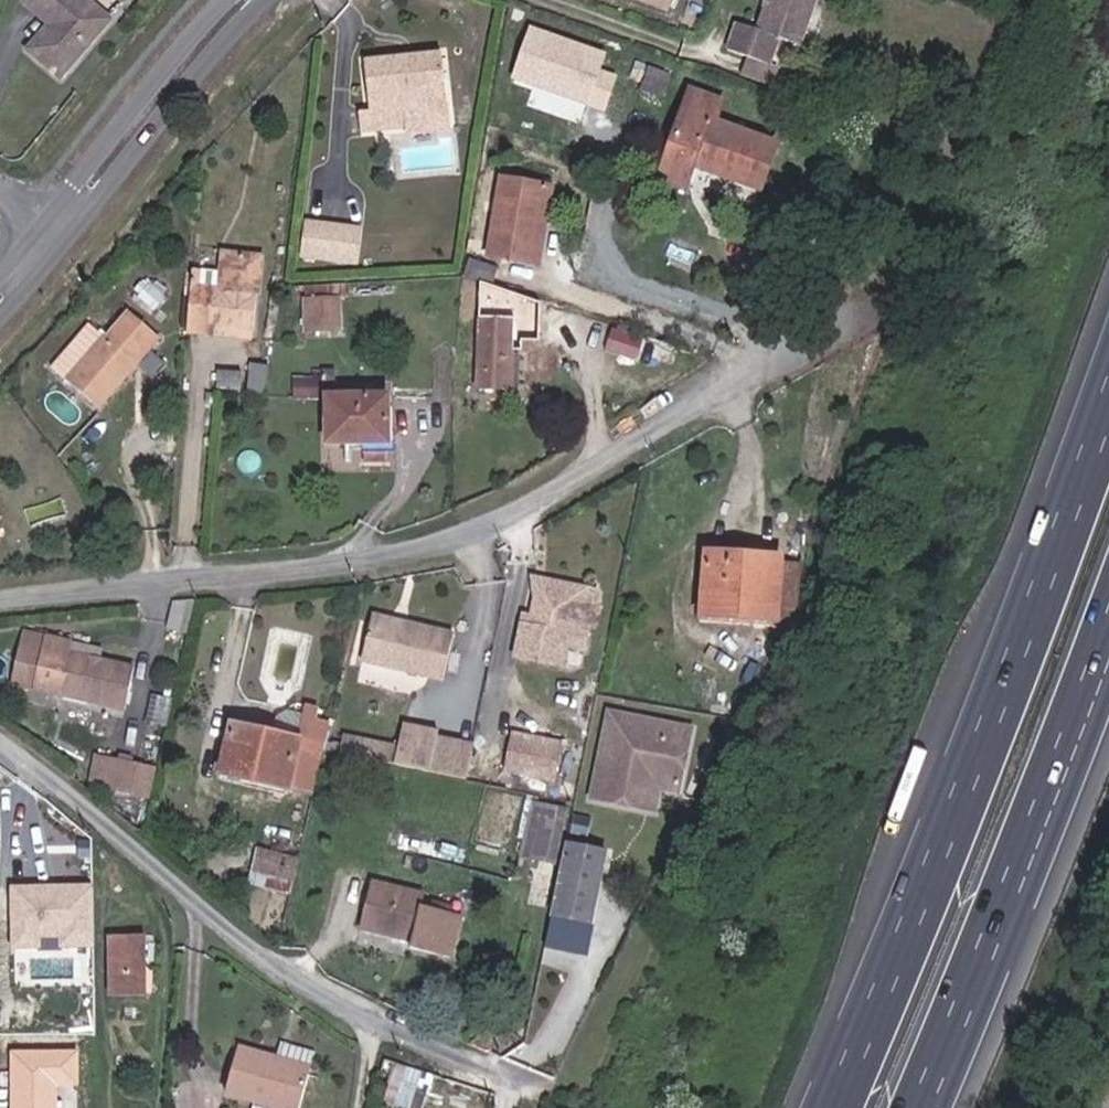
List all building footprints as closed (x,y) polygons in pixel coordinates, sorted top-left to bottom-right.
[(49,8),(31,34),(63,59),(105,0),(54,0),(49,8)] [(692,17),(698,0),(641,0),(692,17)] [(777,38),(755,32),(748,59),(790,72),(798,46),(820,53),(837,0),(790,0),(777,38)] [(526,23),(506,79),(603,113),(617,75),(600,69),(607,51),(526,23)] [(439,63),(359,65),(360,117),(352,117),(353,139),(404,138),(404,116),(440,114),(439,63)] [(648,82),(642,101),(665,109),(671,90),(648,82)] [(725,109),(694,99),(665,184),(690,192),(696,173),(764,196),(778,153),(717,131),(725,109)] [(494,171),(480,250),(533,259),(546,180),(494,171)] [(303,219),(298,257),(355,265),(360,227),(303,219)] [(205,286),(173,260),(113,331),(146,358),(205,286)] [(268,325),(272,279),(242,277),(240,311),(217,310),(213,336),(237,337),(238,323),(268,325)] [(500,390),(498,311),(498,290),(465,290),(468,391),(500,390)] [(544,303),(510,292),(504,311),(539,322),(544,303)] [(344,294),(305,294),(305,329),(344,329),(344,294)] [(508,391),(504,311),(498,311),(500,390),(508,391)] [(237,337),(266,339),(268,325),(238,323),(237,337)] [(278,340),(279,326),(268,325),(266,339),(278,340)] [(660,359),(665,341),(635,332),(632,351),(660,359)] [(262,386),(261,392),(280,392),(280,359),(265,357),(264,367),(262,386)] [(240,384),(262,386),(264,367),(242,366),(240,384)] [(359,441),(384,441),(386,409),(382,409),(382,394),(324,394),(323,441),(359,441)] [(379,458),(379,441),(359,441),(360,457),(379,458)] [(787,548),(707,539),(704,604),(782,612),(787,548)] [(538,573),(528,614),(521,612),(511,655),(562,667),(572,625),(588,629),(598,587),(538,573)] [(165,624),(186,628),(193,595),(168,599),(165,624)] [(357,660),(419,673),(430,630),(367,616),(357,660)] [(430,630),(419,673),(440,678),(449,634),(430,630)] [(71,645),(43,638),(32,693),(121,713),(131,668),(70,654),(71,645)] [(296,786),(310,789),(321,746),(328,714),(303,708),(296,739),(234,723),(222,768),(287,787),(288,784),(296,786)] [(606,714),(590,797),(656,810),(660,791),(679,795),(691,730),(606,714)] [(344,751),(348,734),(331,730),(327,747),(344,751)] [(552,740),(503,730),(496,763),(545,773),(552,740)] [(419,768),(458,776),(467,741),(426,732),(419,768)] [(344,751),(383,759),(386,742),(348,734),(344,751)] [(105,790),(110,762),(97,759),(90,787),(105,790)] [(133,767),(110,762),(105,790),(128,796),(133,767)] [(291,811),(304,815),(310,789),(296,786),(291,811)] [(561,804),(526,796),(514,850),(547,857),(561,804)] [(596,847),(561,838),(542,914),(576,923),(596,847)] [(236,887),(284,897),(289,876),(241,864),(236,887)] [(409,946),(441,953),(451,913),(419,905),(422,894),(370,880),(359,926),(411,939),(409,946)] [(10,883),(9,945),(91,946),(91,884),(10,883)] [(451,913),(441,953),(448,955),(457,914),(451,913)] [(149,958),(115,959),(116,1018),(149,1017),(149,958)] [(274,1052),(275,1043),(241,1035),(231,1082),(306,1098),(314,1061),(274,1052)] [(316,1052),(275,1043),(274,1052),(314,1061),(316,1052)] [(9,1107),(57,1107),(57,1084),(77,1084),(77,1048),(9,1048),(9,1107)]
